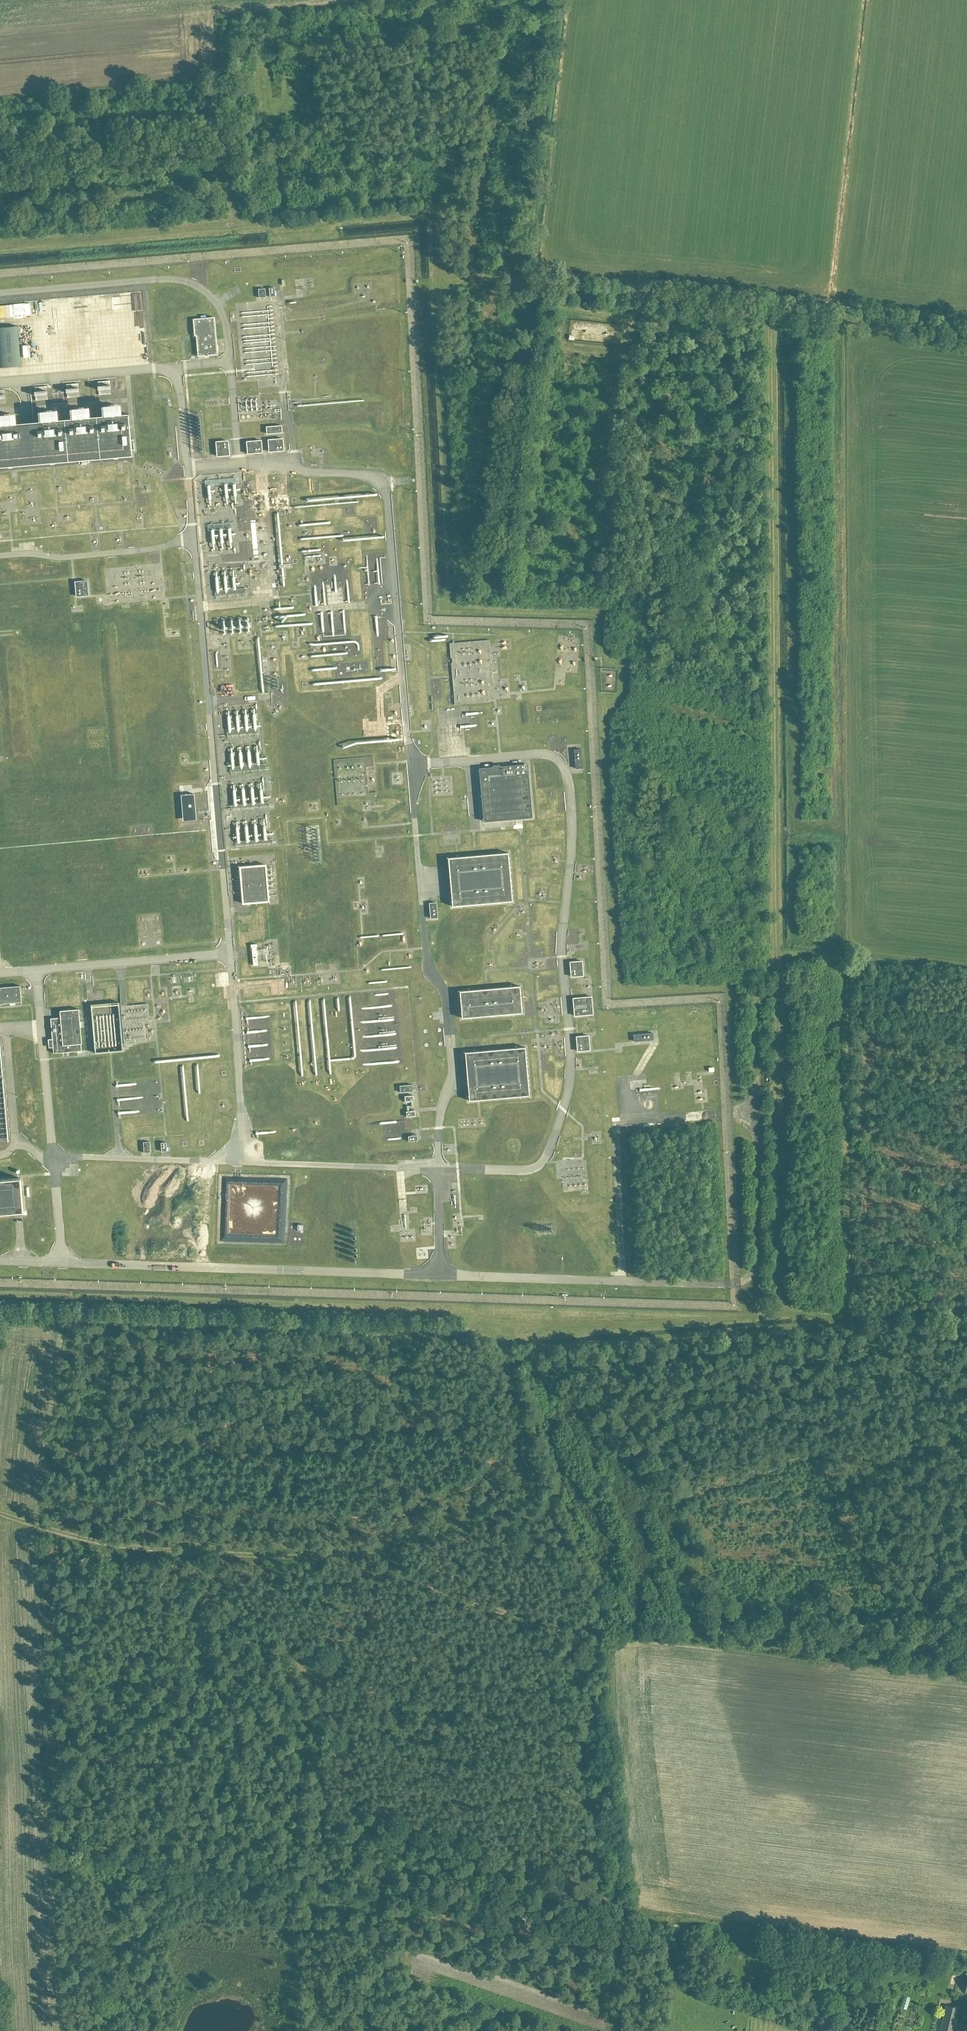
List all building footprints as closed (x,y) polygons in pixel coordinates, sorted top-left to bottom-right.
[(305,291),(310,291),(309,280),(300,281),(300,298),(305,297),(305,291)] [(144,309),(144,298),(135,298),(135,309),(144,309)] [(214,317),(193,319),(195,336),(196,335),(198,356),(205,356),(209,356),(209,355),(218,354),(214,317)] [(23,328),(3,329),(6,371),(26,370),(23,328)] [(152,365),(152,358),(134,358),(134,366),(152,365)] [(99,393),(100,405),(118,404),(117,392),(99,393)] [(69,397),(70,408),(87,407),(86,396),(69,397)] [(101,406),(102,416),(122,414),(121,405),(101,406)] [(70,409),(71,419),(90,417),(89,407),(70,409)] [(38,412),(39,421),(58,420),(58,410),(38,412)] [(133,456),(130,414),(122,414),(102,416),(90,417),(71,419),(58,420),(39,421),(17,423),(0,425),(0,467),(133,456)] [(17,423),(16,414),(0,415),(0,425),(17,423)] [(283,438),(268,439),(269,452),(284,450),(283,438)] [(217,456),(230,455),(229,440),(215,441),(217,456)] [(246,441),(247,454),(263,452),(262,440),(246,441)] [(328,553),(308,554),(309,564),(329,563),(328,553)] [(89,596),(88,580),(75,581),(76,597),(89,596)] [(578,665),(574,639),(564,641),(567,666),(578,665)] [(496,681),(494,642),(460,644),(460,656),(466,656),(466,663),(460,664),(461,669),(472,668),(472,676),(489,675),(490,681),(496,681)] [(469,681),(467,673),(456,675),(458,683),(469,681)] [(285,703),(279,706),(284,716),(290,713),(285,703)] [(232,732),(245,732),(245,716),(233,716),(232,732)] [(235,773),(266,771),(264,743),(232,745),(235,773)] [(581,750),(574,751),(576,770),(582,769),(581,750)] [(343,797),(370,796),(368,764),(341,765),(343,797)] [(479,768),(484,822),(533,818),(528,764),(500,766),(500,764),(493,765),(493,767),(479,768)] [(196,818),(194,798),(184,799),(186,818),(196,818)] [(448,858),(453,906),(513,901),(509,853),(448,858)] [(267,864),(239,866),(242,904),(270,902),(267,864)] [(431,920),(439,920),(438,904),(430,905),(431,920)] [(584,976),(583,960),(569,961),(571,977),(584,976)] [(0,987),(0,1004),(22,1002),(20,986),(0,987)] [(520,986),(460,991),(462,1018),(523,1013),(520,986)] [(592,996),(573,998),(574,1016),(594,1015),(592,996)] [(79,1009),(60,1011),(60,1017),(50,1018),(52,1039),(48,1039),(49,1047),(53,1047),(54,1053),(82,1051),(81,1044),(82,1044),(79,1009)] [(129,1045),(150,1044),(149,1024),(153,1024),(153,1010),(127,1011),(129,1045)] [(97,1017),(99,1054),(120,1053),(118,1016),(97,1017)] [(653,1033),(634,1035),(634,1042),(653,1040),(653,1033)] [(591,1050),(589,1035),(576,1036),(577,1052),(591,1050)] [(0,1044),(0,1138),(8,1138),(0,1044)] [(526,1047),(465,1052),(469,1101),(530,1096),(526,1047)] [(24,1211),(20,1178),(0,1179),(0,1213),(24,1211)] [(252,1203),(251,1216),(263,1217),(264,1204),(252,1203)] [(909,2008),(913,1998),(908,1995),(904,2006),(909,2008)] [(940,2029),(949,2030),(955,2030),(960,2007),(946,2004),(940,2029)]
